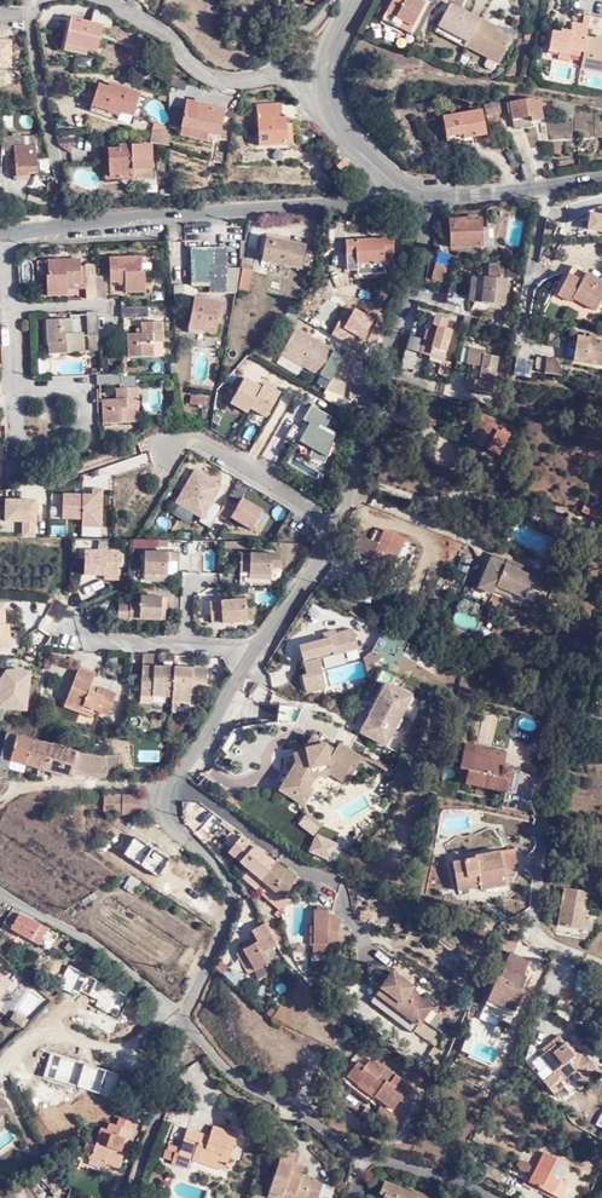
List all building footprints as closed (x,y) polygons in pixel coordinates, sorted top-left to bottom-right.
[(388,12),(404,19),(401,24),(412,30),(428,1),(426,0),(394,0),(388,12)] [(442,24),(473,39),(485,17),(453,1),(442,24)] [(67,17),(62,44),(85,47),(93,49),(99,24),(109,26),(112,12),(107,10),(94,3),(88,20),(67,17)] [(404,19),(388,12),(384,21),(399,29),(401,24),(404,19)] [(601,28),(601,16),(593,16),(593,28),(601,28)] [(473,39),(471,44),(470,46),(492,57),(502,62),(514,36),(503,31),(505,25),(485,17),(473,39)] [(574,53),(586,55),(590,35),(592,25),(577,21),(575,31),(569,30),(568,33),(556,30),(552,48),(563,51),(574,53)] [(471,44),(473,39),(442,24),(439,29),(471,44)] [(536,40),(538,30),(532,28),(526,38),(536,40)] [(586,55),(584,66),(601,69),(601,38),(590,35),(586,55)] [(85,47),(62,44),(61,50),(83,54),(85,47)] [(502,62),(492,57),(489,63),(490,65),(496,69),(499,68),(502,62)] [(136,115),(143,92),(115,83),(113,88),(99,84),(91,110),(119,120),(123,111),(136,115)] [(497,100),(499,107),(510,107),(513,120),(531,116),(532,120),(544,118),(540,98),(536,99),(534,96),(527,98),(526,96),(510,100),(497,100)] [(186,123),(214,128),(224,130),(228,102),(190,97),(186,123)] [(501,110),(499,107),(497,100),(484,104),(488,115),(501,110)] [(273,113),(287,112),(287,101),(260,102),(260,108),(273,107),(273,113)] [(262,143),(292,142),(292,123),(288,123),(287,112),(273,113),(273,107),(260,108),(262,143)] [(482,107),(445,115),(449,135),(464,132),(465,135),(487,130),(482,107)] [(212,136),(214,128),(186,123),(184,131),(212,136)] [(156,128),(155,140),(160,140),(160,141),(174,142),(174,127),(156,128)] [(6,149),(16,149),(38,147),(38,131),(7,132),(6,149)] [(75,135),(57,137),(59,142),(61,145),(71,151),(76,142),(75,135)] [(161,165),(160,140),(155,140),(131,142),(131,147),(118,148),(120,171),(141,170),(142,166),(161,165)] [(38,147),(16,149),(16,175),(30,176),(30,171),(39,170),(38,147)] [(527,156),(517,159),(521,175),(531,172),(527,156)] [(344,172),(350,166),(344,160),(338,166),(344,172)] [(588,237),(601,238),(601,215),(589,214),(588,237)] [(483,238),(482,226),(482,217),(452,219),(452,245),(483,244),(483,238)] [(489,226),(482,226),(483,238),(490,238),(489,226)] [(301,267),(306,243),(269,235),(265,250),(261,249),(259,258),(301,267)] [(396,266),(394,237),(347,239),(350,268),(360,268),(360,273),(385,271),(385,266),(396,266)] [(230,285),(230,265),(229,246),(192,246),(194,286),(211,286),(230,285)] [(128,289),(146,288),(146,268),(143,267),(143,253),(111,254),(112,279),(127,278),(128,289)] [(67,281),(83,279),(81,256),(48,258),(49,273),(47,273),(48,293),(67,292),(67,286),(67,281)] [(448,279),(451,264),(436,261),(433,276),(448,279)] [(86,263),(88,295),(107,293),(105,274),(97,274),(97,262),(86,263)] [(252,287),(256,265),(246,263),(242,286),(252,287)] [(482,276),(477,298),(477,300),(501,304),(506,267),(487,264),(485,277),(482,276)] [(211,286),(212,291),(228,291),(238,291),(242,265),(230,265),(230,285),(211,286)] [(601,296),(601,278),(587,270),(585,272),(572,265),(557,293),(571,302),(574,297),(595,309),(601,296)] [(468,296),(477,298),(482,276),(471,275),(468,296)] [(320,310),(335,310),(343,309),(342,293),(313,295),(314,311),(320,310)] [(218,330),(224,302),(195,296),(191,325),(218,330)] [(557,297),(554,304),(591,320),(594,313),(557,297)] [(126,314),(149,313),(148,303),(126,305),(126,314)] [(100,331),(99,310),(89,310),(90,331),(91,331),(100,331)] [(335,318),(335,310),(320,310),(320,316),(321,319),(335,318)] [(444,353),(451,326),(445,324),(447,315),(436,312),(433,321),(437,322),(436,328),(426,325),(420,350),(430,353),(431,350),(444,353)] [(62,339),(62,349),(85,348),(84,330),(73,331),(72,317),(49,319),(50,340),(62,339)] [(165,338),(163,318),(143,320),(143,331),(128,332),(130,353),(155,351),(154,339),(165,338)] [(334,360),(340,349),(304,328),(297,341),(334,360)] [(101,347),(100,331),(91,331),(91,347),(101,347)] [(578,332),(576,334),(570,332),(565,356),(573,358),(574,359),(601,365),(601,338),(578,332)] [(50,351),(62,349),(62,339),(50,340),(50,351)] [(491,390),(498,352),(485,350),(486,346),(472,343),(469,360),(474,360),(473,366),(470,365),(467,386),(491,390)] [(552,356),(546,355),(545,370),(557,372),(558,363),(552,356)] [(516,357),(514,374),(530,378),(532,360),(516,357)] [(436,373),(448,375),(450,362),(438,360),(436,373)] [(122,370),(100,372),(101,382),(123,380),(122,370)] [(231,406),(267,423),(281,393),(245,377),(231,406)] [(141,416),(139,383),(118,384),(119,396),(105,397),(106,419),(141,416)] [(206,397),(191,395),(190,404),(205,406),(206,397)] [(326,428),(332,416),(305,402),(287,438),(312,451),(308,459),(322,466),(338,434),(326,428)] [(500,450),(508,429),(478,416),(469,436),(500,450)] [(174,507),(212,525),(217,515),(254,533),(264,511),(242,500),(240,505),(226,499),(223,506),(214,502),(223,484),(193,469),(174,507)] [(103,527),(104,492),(62,491),(61,520),(80,521),(80,527),(103,527)] [(592,512),(600,515),(596,525),(595,527),(601,530),(601,510),(596,508),(597,506),(598,502),(584,496),(582,501),(580,506),(592,512)] [(21,527),(21,537),(37,537),(37,501),(0,501),(0,527),(21,527)] [(588,521),(596,525),(600,515),(592,512),(588,521)] [(386,527),(381,541),(362,533),(357,546),(369,551),(367,558),(384,565),(397,532),(386,527)] [(147,558),(142,558),(142,576),(166,578),(166,561),(180,561),(180,551),(148,550),(147,558)] [(89,551),(82,571),(80,574),(102,575),(116,575),(118,552),(89,551)] [(247,570),(247,573),(270,574),(270,566),(278,567),(279,555),(240,553),(239,570),(247,570)] [(490,560),(479,587),(494,594),(497,586),(524,598),(529,586),(541,591),(546,577),(507,561),(505,566),(490,560)] [(427,573),(421,570),(417,580),(424,582),(427,573)] [(372,599),(375,586),(363,583),(360,597),(372,599)] [(477,588),(473,594),(489,603),(492,597),(477,588)] [(160,609),(166,609),(166,597),(140,597),(139,604),(130,604),(130,607),(130,619),(159,620),(160,609)] [(222,621),(222,623),(246,622),(245,599),(210,601),(211,622),(222,621)] [(11,647),(10,624),(6,624),(5,605),(0,605),(0,647),(11,647)] [(116,619),(130,619),(130,607),(117,606),(116,619)] [(223,632),(247,631),(246,622),(222,623),(223,632)] [(364,654),(367,666),(383,653),(398,660),(410,639),(383,626),(372,647),(364,654)] [(353,627),(338,632),(330,634),(331,636),(325,637),(299,645),(308,674),(304,676),(308,688),(327,682),(320,658),(360,646),(353,627)] [(323,631),(325,637),(331,636),(330,634),(338,632),(336,628),(323,631)] [(153,652),(142,651),(141,684),(153,684),(152,692),(172,692),(172,699),(191,699),(191,690),(200,690),(201,680),(206,680),(206,676),(207,665),(153,662),(153,652)] [(79,663),(65,700),(81,706),(82,703),(97,709),(96,709),(107,712),(115,691),(97,684),(96,688),(95,692),(88,689),(89,685),(95,669),(79,663)] [(7,671),(1,680),(0,691),(0,708),(27,711),(31,672),(18,670),(7,671)] [(327,682),(308,688),(309,691),(327,686),(327,682)] [(386,683),(352,748),(395,770),(429,705),(386,683)] [(141,691),(141,684),(140,699),(152,699),(152,692),(141,691)] [(141,691),(152,692),(153,684),(141,684),(141,691)] [(253,700),(268,700),(268,686),(254,686),(253,700)] [(81,706),(65,700),(63,704),(94,716),(96,709),(97,709),(82,703),(81,706)] [(282,720),(299,721),(300,709),(283,708),(282,720)] [(34,738),(9,730),(0,760),(0,773),(5,775),(11,757),(27,761),(34,738)] [(299,761),(294,759),(280,782),(300,795),(308,784),(305,782),(311,771),(329,767),(331,768),(329,771),(341,778),(357,752),(338,741),(333,748),(311,734),(300,747),(304,754),(299,761)] [(27,761),(41,766),(48,742),(34,738),(27,761)] [(64,748),(48,742),(41,766),(57,770),(64,748)] [(511,792),(517,767),(508,764),(510,752),(468,742),(462,767),(471,769),(468,782),(511,792)] [(292,750),(294,759),(299,761),(304,754),(300,747),(292,750)] [(78,751),(64,748),(57,770),(71,775),(78,751)] [(78,751),(71,775),(110,774),(113,770),(114,770),(114,766),(120,765),(120,754),(107,754),(100,754),(88,755),(78,751)] [(361,755),(357,752),(343,775),(341,778),(345,781),(361,755)] [(300,795),(280,782),(278,786),(303,801),(313,785),(309,782),(314,774),(329,771),(331,768),(329,767),(311,771),(305,782),(308,784),(300,795)] [(104,811),(121,811),(122,795),(104,795),(104,811)] [(122,795),(121,811),(140,812),(141,796),(122,795)] [(382,797),(377,804),(381,808),(387,801),(382,797)] [(313,836),(322,826),(306,814),(298,825),(313,836)] [(227,848),(232,852),(243,837),(269,856),(271,853),(241,831),(227,848)] [(308,853),(334,863),(341,845),(316,835),(308,853)] [(256,872),(269,856),(243,837),(232,852),(247,864),(241,871),(250,879),(252,877),(256,872)] [(491,845),(498,864),(512,859),(505,840),(491,845)] [(501,876),(498,864),(491,845),(467,853),(468,856),(446,865),(451,880),(472,873),(476,883),(477,885),(501,876)] [(294,870),(271,853),(269,856),(256,872),(252,877),(250,879),(258,886),(264,878),(259,874),(272,859),(281,865),(289,871),(281,892),(284,894),(294,870)] [(267,880),(281,865),(272,859),(259,874),(264,878),(267,880)] [(275,887),(279,891),(281,892),(289,871),(281,865),(267,880),(275,887)] [(300,874),(294,871),(291,877),(296,880),(300,874)] [(455,890),(476,883),(472,873),(451,880),(455,890)] [(133,892),(141,882),(133,876),(125,885),(133,892)] [(275,887),(267,880),(264,878),(258,886),(269,895),(275,887)] [(584,928),(592,891),(564,886),(557,923),(584,928)] [(271,892),(269,895),(274,898),(279,891),(275,887),(271,892)] [(274,898),(281,905),(287,897),(284,894),(281,892),(279,891),(274,898)] [(327,941),(328,906),(313,905),(311,950),(324,951),(324,943),(327,941)] [(1,927),(9,930),(17,914),(10,909),(1,927)] [(17,914),(9,930),(36,944),(38,946),(46,929),(17,914)] [(274,942),(263,920),(250,927),(259,948),(274,942)] [(528,961),(533,947),(515,939),(502,970),(510,973),(511,971),(525,976),(530,962),(528,961)] [(393,972),(376,994),(420,1027),(425,1020),(433,1008),(411,991),(413,987),(393,972)] [(15,984),(0,973),(0,1005),(15,984)] [(416,1032),(420,1027),(376,994),(371,1001),(415,1033),(416,1032)] [(444,1010),(440,1015),(446,1020),(450,1016),(444,1010)] [(25,1028),(30,1020),(17,1011),(12,1019),(25,1028)] [(420,1027),(416,1032),(439,1048),(443,1034),(425,1020),(420,1027)] [(537,1042),(549,1061),(555,1072),(571,1063),(567,1056),(573,1052),(582,1067),(588,1062),(576,1043),(570,1046),(559,1029),(537,1042)] [(493,1065),(499,1049),(467,1038),(461,1054),(493,1065)] [(538,1068),(549,1061),(537,1042),(527,1049),(538,1068)] [(402,1101),(412,1088),(394,1074),(390,1079),(379,1070),(382,1066),(369,1055),(364,1060),(359,1056),(346,1072),(357,1081),(359,1078),(369,1087),(371,1086),(375,1089),(372,1093),(391,1109),(399,1099),(402,1101)] [(390,1079),(394,1074),(383,1065),(382,1066),(379,1070),(390,1079)] [(8,1109),(0,1101),(0,1118),(8,1109)] [(107,1130),(100,1129),(93,1146),(86,1145),(83,1153),(89,1156),(90,1159),(119,1168),(132,1131),(130,1130),(132,1123),(119,1119),(116,1126),(110,1124),(107,1130)] [(191,1157),(193,1158),(195,1152),(203,1155),(201,1161),(226,1169),(238,1132),(215,1124),(211,1134),(188,1126),(180,1149),(167,1145),(163,1155),(173,1159),(175,1151),(191,1157)] [(188,1167),(191,1157),(175,1151),(173,1159),(172,1162),(188,1167)] [(544,1151),(529,1180),(549,1192),(549,1195),(549,1197),(564,1197),(558,1195),(566,1180),(559,1177),(566,1162),(544,1151)] [(193,1158),(201,1161),(203,1155),(195,1152),(193,1158)] [(268,1190),(290,1197),(320,1197),(325,1184),(303,1177),(307,1165),(281,1155),(268,1190)] [(527,1175),(533,1166),(521,1158),(515,1166),(527,1175)] [(485,1164),(480,1175),(500,1184),(505,1173),(485,1164)] [(52,1170),(42,1180),(53,1190),(51,1192),(55,1195),(54,1197),(69,1197),(72,1190),(52,1170)] [(438,1197),(411,1187),(410,1190),(383,1179),(378,1191),(375,1197),(438,1197)] [(268,1190),(266,1197),(269,1197),(290,1197),(268,1190)]
